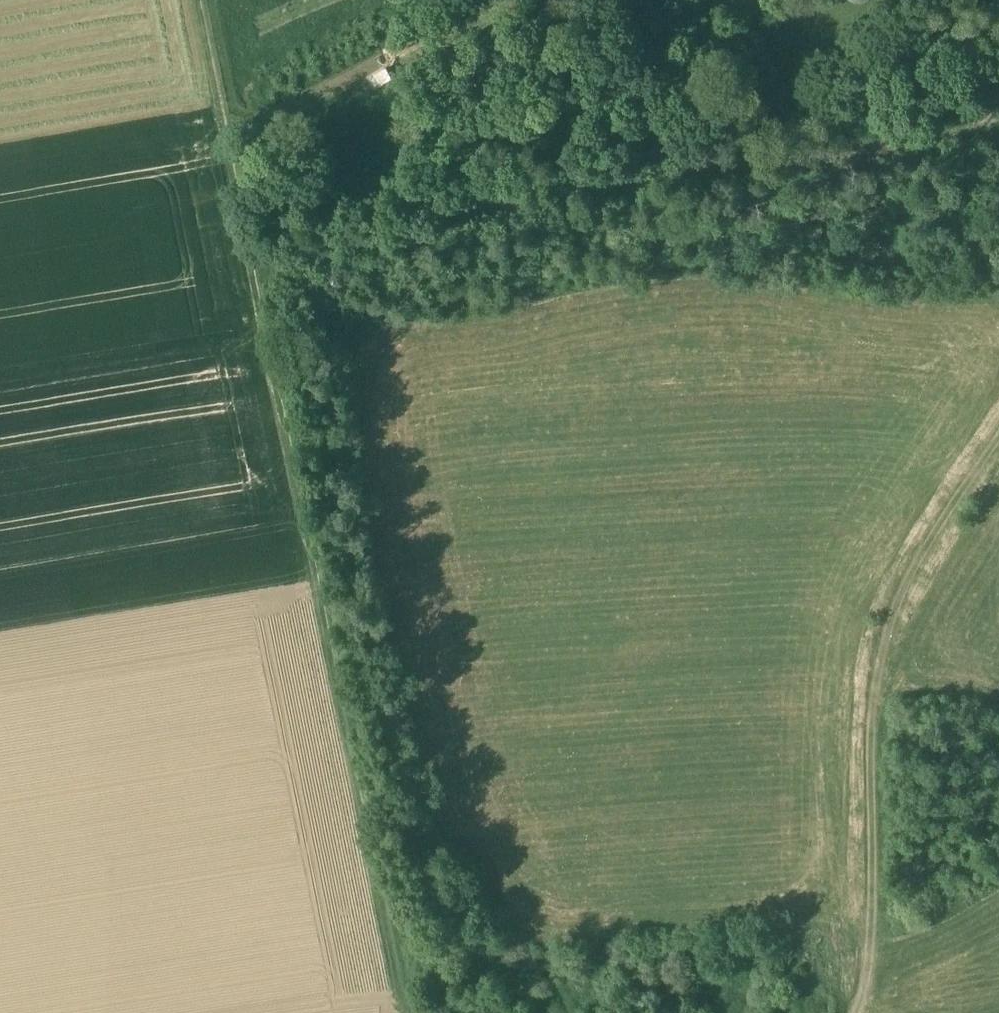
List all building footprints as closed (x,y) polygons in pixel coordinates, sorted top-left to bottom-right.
[(387,69),(375,76),(381,86),(392,80),(387,69)]
